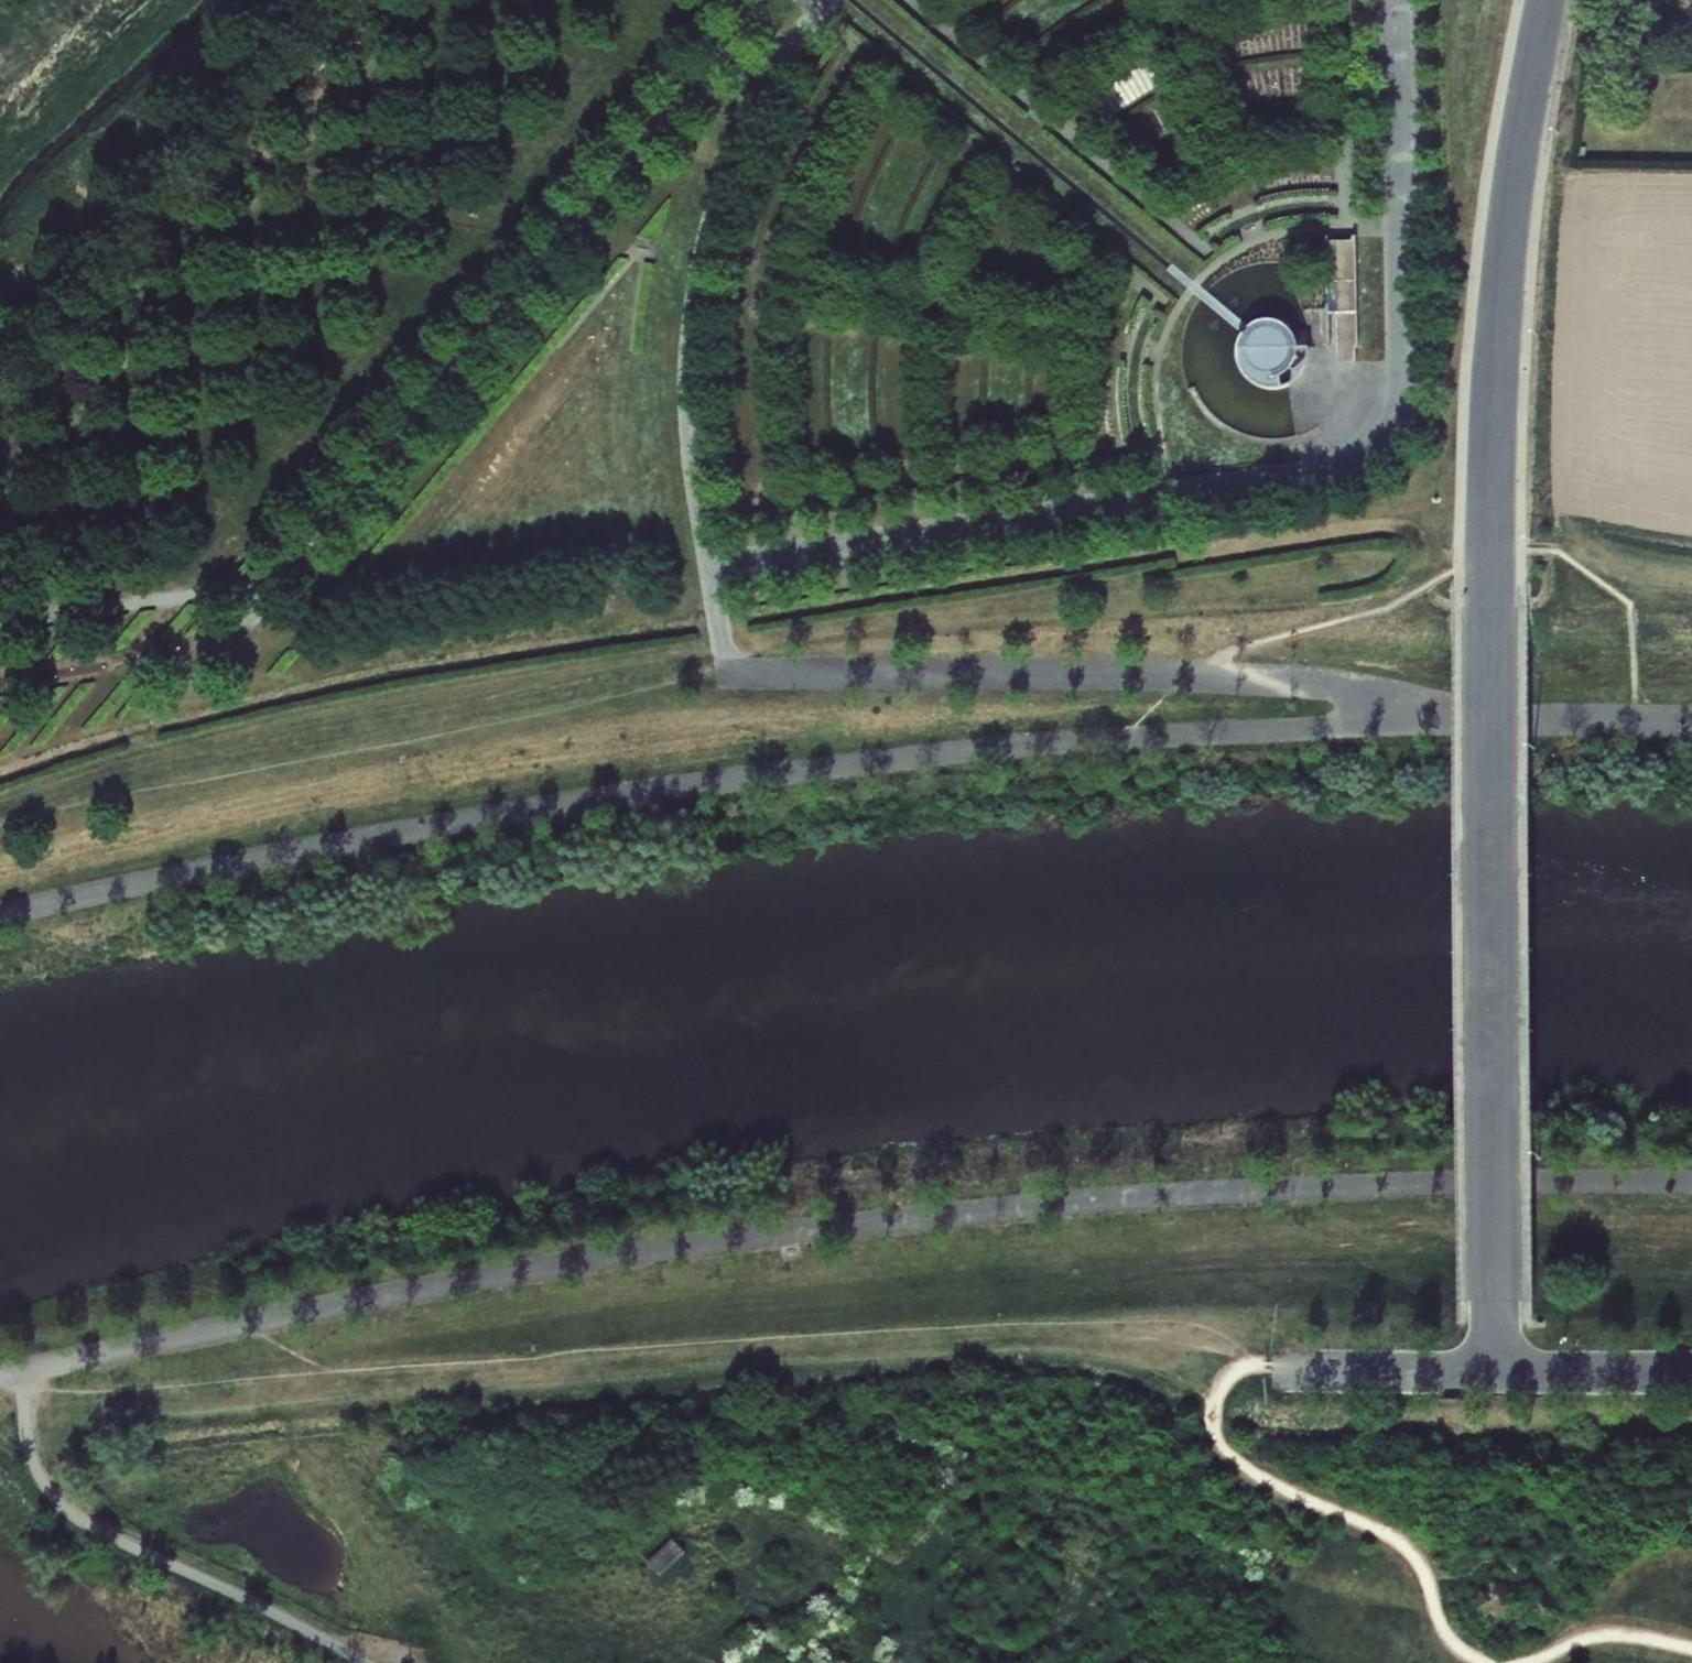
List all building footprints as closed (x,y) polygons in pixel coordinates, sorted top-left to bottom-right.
[(1337,362),(1356,362),(1354,243),(1326,243),(1328,314),(1336,314),(1337,362)] [(1237,344),(1236,357),(1239,370),(1248,381),(1261,389),(1274,390),(1282,389),(1280,376),(1287,372),(1293,365),(1297,357),(1298,348),(1296,339),(1292,331),(1280,322),(1272,320),(1262,320),(1254,323),(1248,327),(1249,328),(1247,331),(1244,334),(1242,333),(1237,344)] [(672,1539),(650,1561),(666,1577),(689,1555),(672,1539)]
